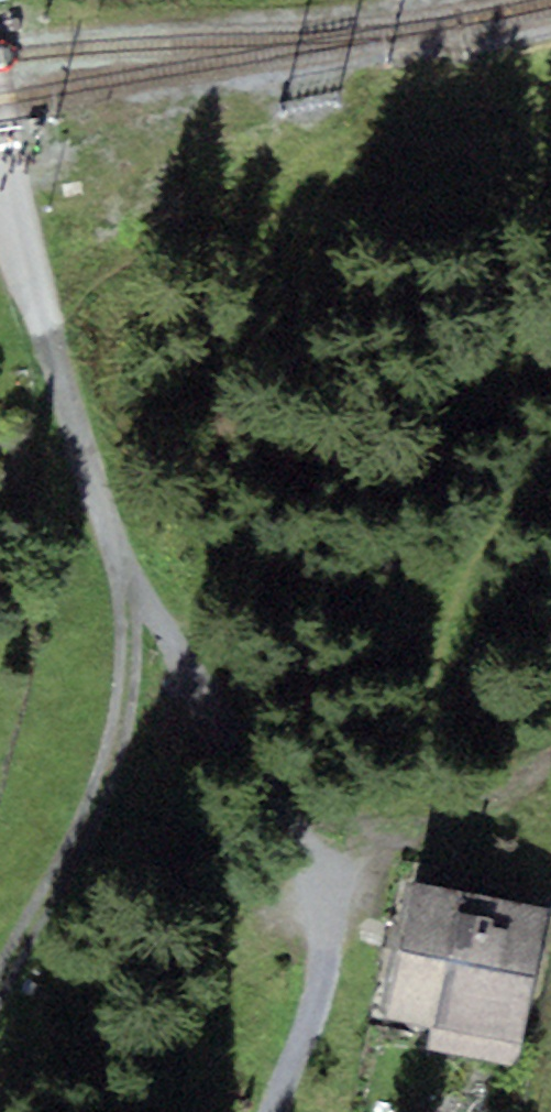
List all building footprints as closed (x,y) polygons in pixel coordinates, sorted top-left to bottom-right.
[(426,1045),(516,1065),(550,906),(418,878),(389,1012),(431,1021),(426,1045)]
